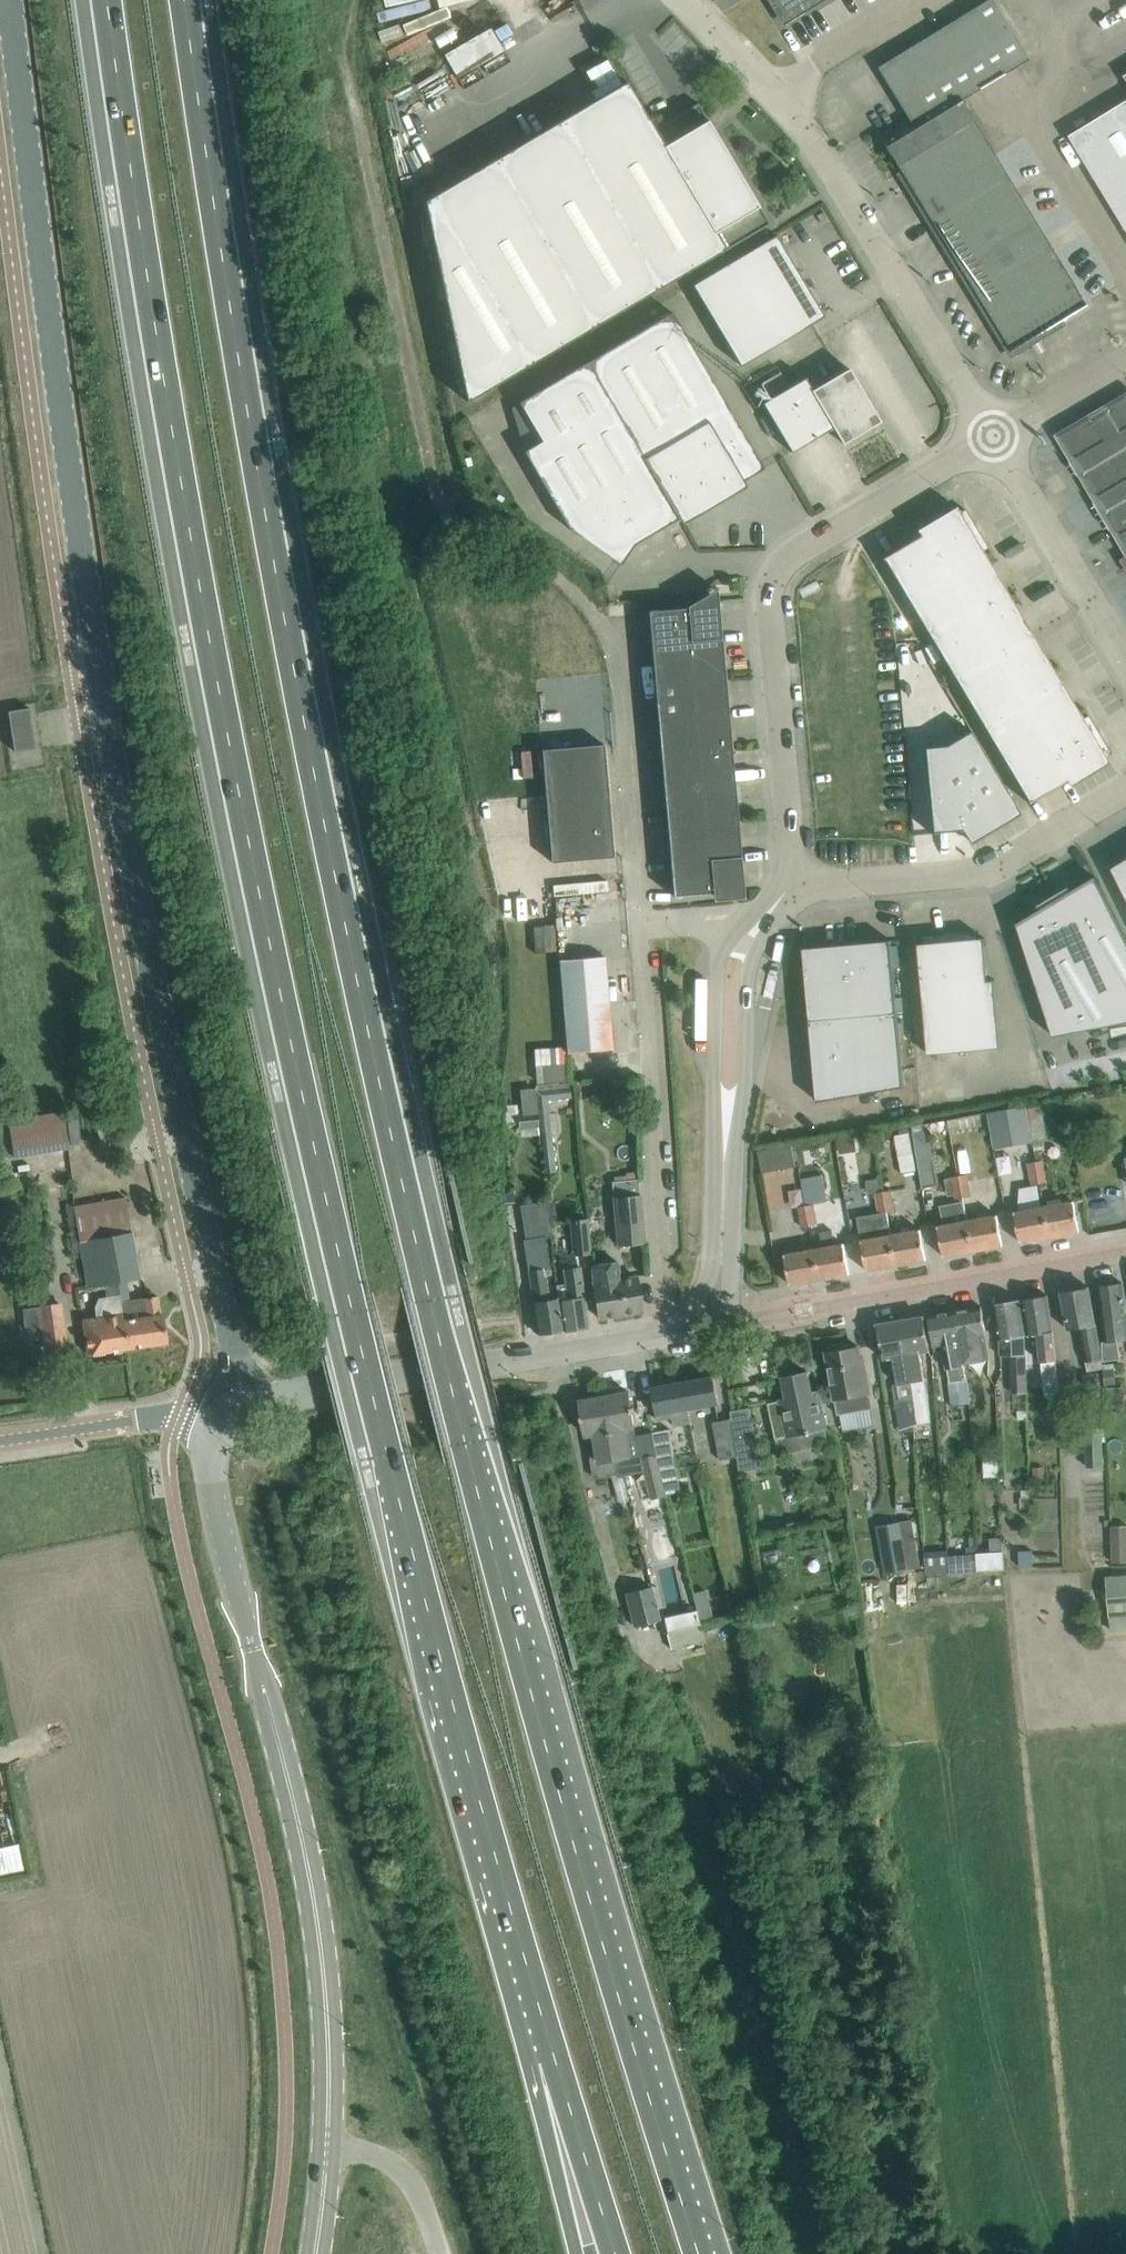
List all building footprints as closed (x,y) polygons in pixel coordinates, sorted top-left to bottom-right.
[(784,21),(819,0),(771,0),(784,21)] [(992,0),(987,0),(877,67),(907,116),(878,134),(900,170),(897,173),(898,175),(902,172),(1018,351),(1062,324),(1063,326),(1065,324),(1062,320),(1087,305),(962,100),(1029,59),(992,0)] [(627,81),(425,200),(467,401),(524,368),(769,223),(698,102),(655,128),(627,81)] [(1070,135),(1125,228),(1125,101),(1070,135)] [(741,366),(824,316),(776,234),(692,284),(741,366)] [(672,312),(573,371),(607,433),(659,530),(680,518),(743,480),(764,468),(672,312)] [(881,421),(849,367),(812,389),(805,377),(762,402),(791,452),(833,427),(843,443),(881,421)] [(573,371),(520,402),(543,440),(525,451),(572,531),(621,564),(635,544),(659,530),(607,433),(573,371)] [(1072,431),(1068,446),(1125,548),(1125,399),(1072,431)] [(991,552),(965,508),(882,558),(1028,802),(1111,753),(1088,714),(1082,718),(987,555),(991,552)] [(648,610),(673,896),(713,892),(713,900),(744,897),(717,589),(688,607),(648,610)] [(30,708),(9,711),(15,751),(36,748),(30,708)] [(958,709),(950,715),(962,730),(970,724),(958,709)] [(946,745),(924,747),(932,833),(961,829),(966,838),(1016,809),(970,730),(946,745)] [(605,745),(543,750),(552,859),(613,855),(605,745)] [(1112,867),(1125,895),(1125,859),(1112,867)] [(1016,917),(1053,1033),(1125,1020),(1125,938),(1095,877),(1075,887),(1072,881),(1039,898),(1042,904),(1016,917)] [(917,944),(928,1053),(1001,1046),(995,980),(988,980),(984,941),(977,939),(977,931),(925,936),(925,944),(917,944)] [(807,947),(803,947),(810,1023),(815,1022),(817,1040),(811,1041),(815,1080),(820,1079),(822,1097),(817,1098),(817,1101),(905,1086),(891,939),(888,939),(888,944),(867,946),(867,941),(827,945),(828,950),(807,952),(807,947)] [(606,956),(560,960),(567,1051),(613,1047),(606,956)] [(572,1103),(569,1082),(553,1083),(543,1084),(544,1101),(539,1101),(547,1172),(557,1171),(552,1130),(560,1130),(557,1112),(551,1113),(550,1105),(572,1103)] [(13,1152),(14,1156),(46,1150),(68,1146),(61,1110),(40,1114),(13,1119),(10,1103),(2,1105),(0,1095),(0,1154),(13,1152)] [(1033,1142),(1027,1105),(989,1112),(995,1149),(1033,1142)] [(990,1123),(988,1112),(953,1119),(955,1130),(990,1123)] [(902,1134),(896,1135),(902,1172),(917,1170),(910,1127),(901,1129),(902,1134)] [(933,1163),(930,1142),(924,1143),(922,1131),(912,1132),(918,1166),(933,1163)] [(856,1150),(854,1136),(837,1139),(840,1153),(856,1150)] [(793,1144),(760,1151),(764,1172),(798,1165),(793,1144)] [(1045,1160),(1036,1161),(1040,1182),(1048,1181),(1045,1160)] [(1040,1182),(1036,1161),(1029,1163),(1033,1184),(1040,1182)] [(967,1162),(958,1164),(961,1175),(960,1175),(964,1197),(975,1194),(967,1162)] [(825,1174),(803,1178),(808,1205),(807,1205),(811,1226),(820,1224),(815,1203),(830,1200),(825,1174)] [(964,1197),(960,1175),(951,1177),(956,1199),(964,1197)] [(616,1194),(643,1190),(641,1176),(614,1180),(616,1194)] [(874,1178),(876,1192),(880,1213),(857,1217),(867,1270),(897,1264),(892,1234),(888,1212),(884,1190),(882,1177),(874,1178)] [(897,1210),(893,1188),(884,1190),(888,1212),(897,1210)] [(645,1241),(640,1195),(613,1197),(618,1244),(645,1241)] [(140,1276),(126,1197),(74,1206),(88,1285),(92,1285),(92,1288),(105,1286),(120,1284),(127,1283),(126,1278),(140,1276)] [(1074,1200),(1044,1206),(1050,1236),(1080,1231),(1074,1200)] [(945,1224),(938,1225),(944,1256),(974,1250),(968,1220),(963,1201),(941,1205),(945,1224)] [(811,1226),(807,1205),(799,1207),(803,1227),(811,1226)] [(1050,1236),(1044,1206),(1015,1211),(1020,1242),(1050,1236)] [(998,1214),(968,1220),(974,1250),(1003,1245),(999,1223),(998,1214)] [(551,1229),(550,1216),(536,1218),(538,1231),(551,1229)] [(591,1253),(587,1218),(571,1219),(574,1255),(591,1253)] [(921,1229),(892,1234),(897,1264),(926,1259),(921,1229)] [(821,1232),(824,1246),(815,1248),(820,1279),(850,1273),(844,1243),(836,1244),(833,1230),(821,1232)] [(529,1270),(539,1334),(563,1330),(558,1297),(549,1299),(544,1269),(549,1268),(545,1238),(525,1240),(529,1270)] [(820,1279),(815,1248),(785,1254),(791,1284),(820,1279)] [(590,1265),(599,1318),(642,1310),(636,1275),(620,1278),(617,1261),(590,1265)] [(568,1298),(558,1300),(563,1330),(589,1326),(580,1266),(563,1269),(568,1298)] [(1099,1285),(1106,1341),(1103,1342),(1104,1361),(1121,1359),(1119,1340),(1125,1339),(1125,1308),(1123,1282),(1099,1285)] [(120,1284),(105,1286),(106,1296),(98,1298),(95,1306),(97,1316),(83,1318),(88,1353),(128,1348),(122,1301),(120,1284)] [(1101,1350),(1089,1286),(1062,1291),(1069,1329),(1080,1327),(1088,1370),(1102,1368),(1101,1350)] [(1039,1333),(1042,1361),(1044,1388),(1059,1386),(1057,1360),(1054,1330),(1047,1294),(1040,1295),(1040,1296),(1023,1299),(1029,1335),(1039,1333)] [(158,1295),(122,1301),(128,1348),(167,1342),(163,1314),(161,1314),(158,1295)] [(1025,1334),(1019,1299),(995,1303),(1001,1339),(1001,1355),(1012,1354),(1013,1367),(1013,1392),(1026,1392),(1025,1367),(1025,1334)] [(44,1326),(47,1349),(67,1346),(61,1302),(24,1307),(27,1329),(44,1326)] [(955,1310),(965,1366),(991,1362),(982,1306),(955,1310)] [(965,1366),(955,1310),(928,1315),(934,1348),(946,1347),(952,1381),(949,1382),(952,1403),(969,1402),(965,1366)] [(924,1316),(901,1320),(919,1423),(932,1421),(921,1352),(930,1351),(924,1316)] [(919,1423),(901,1320),(878,1324),(884,1358),(894,1357),(899,1383),(895,1383),(902,1426),(919,1423)] [(846,1348),(846,1343),(829,1346),(830,1351),(827,1351),(838,1414),(873,1407),(865,1365),(862,1365),(859,1345),(846,1348)] [(813,1392),(809,1374),(784,1379),(787,1398),(781,1399),(790,1440),(791,1440),(795,1453),(830,1446),(827,1431),(828,1430),(820,1391),(813,1392)] [(720,1402),(719,1402),(715,1375),(684,1381),(690,1412),(720,1406),(720,1402)] [(691,1423),(684,1381),(652,1386),(658,1420),(673,1417),(675,1426),(691,1423)] [(629,1391),(605,1395),(616,1460),(641,1456),(637,1437),(635,1437),(634,1433),(636,1433),(629,1391)] [(605,1395),(581,1399),(587,1435),(595,1433),(598,1451),(592,1452),(596,1476),(618,1472),(616,1460),(605,1395)] [(731,1418),(738,1456),(740,1469),(748,1468),(761,1466),(759,1452),(757,1440),(751,1407),(732,1411),(733,1418),(731,1418)] [(731,1418),(714,1421),(720,1459),(738,1456),(731,1418)] [(1087,1465),(1105,1465),(1104,1426),(1087,1426),(1087,1465)] [(654,1432),(659,1454),(663,1469),(678,1467),(671,1429),(654,1432)] [(659,1454),(643,1459),(646,1472),(638,1480),(644,1501),(669,1495),(659,1454)] [(614,1476),(619,1506),(633,1504),(625,1474),(614,1476)] [(1030,1488),(1022,1489),(1023,1507),(1031,1506),(1030,1488)] [(912,1518),(878,1524),(886,1572),(918,1567),(921,1566),(912,1518)] [(1112,1526),(1113,1561),(1125,1561),(1125,1525),(1112,1526)] [(950,1572),(947,1540),(924,1542),(926,1564),(927,1572),(950,1572)] [(1004,1550),(977,1551),(978,1557),(979,1570),(1005,1568),(1004,1551),(1004,1550)] [(1125,1630),(1125,1575),(1108,1576),(1112,1631),(1125,1630)] [(626,1594),(635,1627),(660,1621),(651,1587),(626,1594)] [(706,1590),(693,1593),(698,1613),(711,1610),(706,1590)] [(738,1626),(735,1615),(672,1630),(673,1631),(669,1632),(673,1648),(733,1633),(739,1655),(744,1654),(738,1626)] [(753,1615),(737,1619),(740,1633),(757,1629),(753,1615)]
